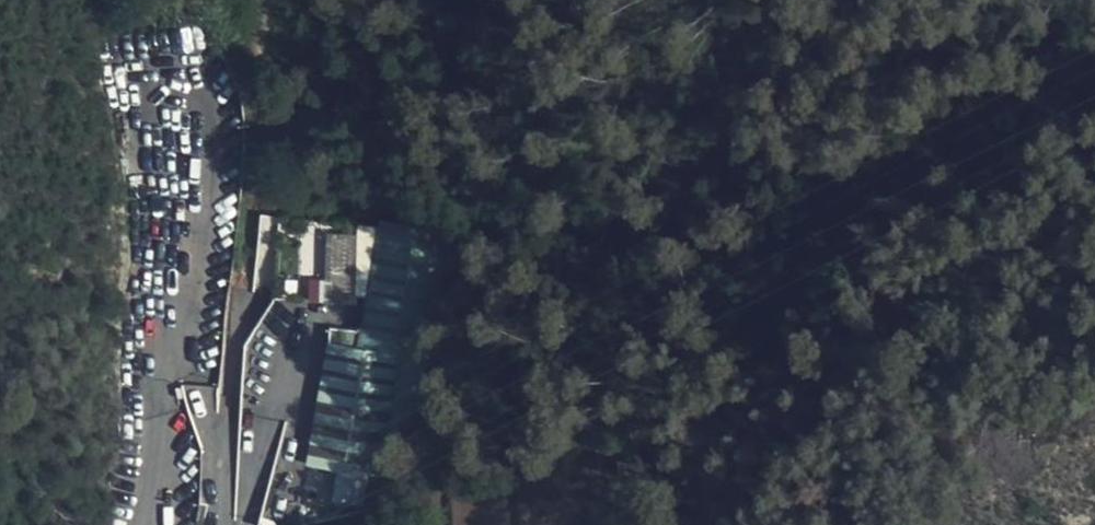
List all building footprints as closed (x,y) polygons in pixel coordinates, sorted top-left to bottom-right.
[(354,300),(354,242),(354,233),(330,233),(330,242),(330,301),(354,300)]
